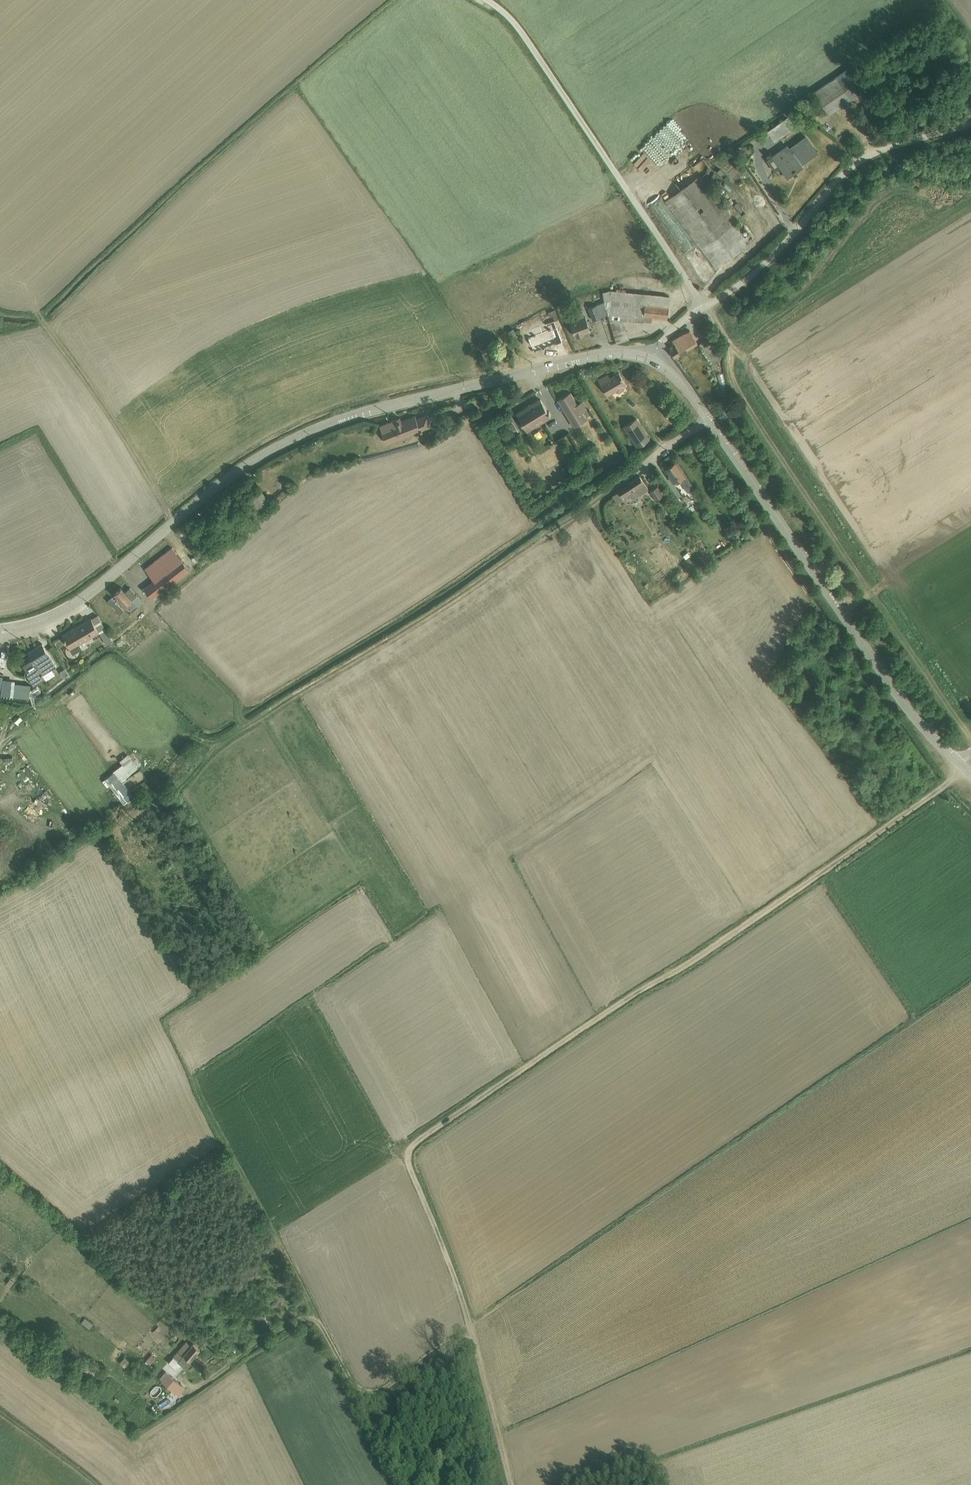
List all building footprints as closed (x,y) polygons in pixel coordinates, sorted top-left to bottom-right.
[(848,70),(810,95),(824,117),(828,114),(829,115),(863,92),(848,70)] [(788,117),(767,131),(775,142),(795,127),(788,117)] [(772,156),(767,160),(775,171),(781,167),(788,177),(802,167),(800,165),(817,153),(805,136),(789,148),(787,145),(771,156),(772,156)] [(689,154),(692,159),(702,153),(699,148),(689,154)] [(696,165),(704,173),(712,166),(703,157),(696,165)] [(700,175),(665,202),(716,269),(751,242),(700,175)] [(700,252),(691,259),(707,278),(716,271),(700,252)] [(605,301),(609,314),(616,343),(629,339),(623,319),(652,322),(652,317),(668,318),(670,297),(625,292),(625,289),(616,288),(616,291),(610,290),(603,291),(605,301)] [(609,314),(605,301),(588,307),(593,319),(609,314)] [(555,308),(549,311),(550,316),(553,314),(555,320),(559,318),(555,308)] [(577,318),(570,320),(575,335),(591,329),(584,310),(575,313),(577,318)] [(533,335),(528,336),(534,351),(562,340),(554,319),(546,322),(548,328),(542,331),(540,324),(531,328),(533,335)] [(677,347),(670,351),(674,358),(698,344),(690,330),(686,333),(685,332),(673,340),(677,347)] [(608,375),(598,381),(607,397),(616,392),(619,393),(624,390),(625,386),(626,385),(624,381),(619,373),(610,378),(608,375)] [(570,392),(557,400),(574,427),(587,419),(583,412),(588,409),(583,401),(578,404),(570,392)] [(525,408),(517,414),(528,432),(552,417),(541,399),(534,403),(533,402),(525,407),(525,408)] [(719,413),(722,419),(729,416),(726,410),(719,413)] [(395,419),(380,425),(387,443),(432,426),(428,414),(417,418),(415,415),(402,420),(400,417),(395,419)] [(636,419),(624,427),(637,448),(650,440),(636,419)] [(694,442),(683,449),(686,453),(696,446),(694,442)] [(676,462),(666,469),(669,474),(668,476),(674,484),(676,482),(677,485),(681,482),(688,492),(694,488),(676,462)] [(628,485),(612,496),(618,503),(631,495),(634,498),(648,489),(640,476),(627,484),(628,485)] [(260,487),(246,497),(258,514),(272,504),(260,487)] [(658,487),(650,491),(656,500),(664,495),(658,487)] [(154,580),(144,588),(152,598),(189,569),(172,547),(145,569),(154,580)] [(125,607),(130,612),(143,601),(130,587),(126,591),(122,587),(114,594),(125,607)] [(130,612),(125,607),(122,610),(127,616),(130,612)] [(91,618),(100,632),(106,644),(112,640),(98,615),(91,618)] [(100,632),(91,618),(63,635),(73,653),(81,648),(79,644),(100,632)] [(38,668),(28,674),(27,674),(34,685),(45,678),(43,674),(52,669),(57,666),(42,643),(28,652),(32,658),(38,668)] [(38,668),(32,658),(22,664),(28,674),(38,668)] [(68,667),(62,669),(65,676),(71,673),(68,667)] [(43,674),(45,678),(46,680),(55,674),(52,669),(43,674)] [(3,679),(1,696),(13,697),(13,695),(29,697),(29,696),(35,697),(35,695),(38,695),(41,691),(37,685),(32,689),(30,689),(31,685),(15,683),(15,680),(3,679)] [(123,765),(113,772),(123,784),(132,777),(131,775),(139,768),(128,755),(120,762),(123,765)] [(11,1277),(8,1283),(14,1286),(17,1279),(11,1277)] [(85,1318),(81,1322),(90,1329),(93,1324),(85,1318)] [(186,1342),(169,1362),(177,1369),(182,1364),(185,1368),(201,1349),(194,1343),(191,1346),(186,1342)] [(151,1354),(146,1361),(150,1364),(156,1358),(151,1354)] [(125,1357),(120,1362),(125,1367),(129,1362),(130,1362),(125,1357)] [(166,1372),(159,1379),(179,1396),(185,1388),(166,1372)]
